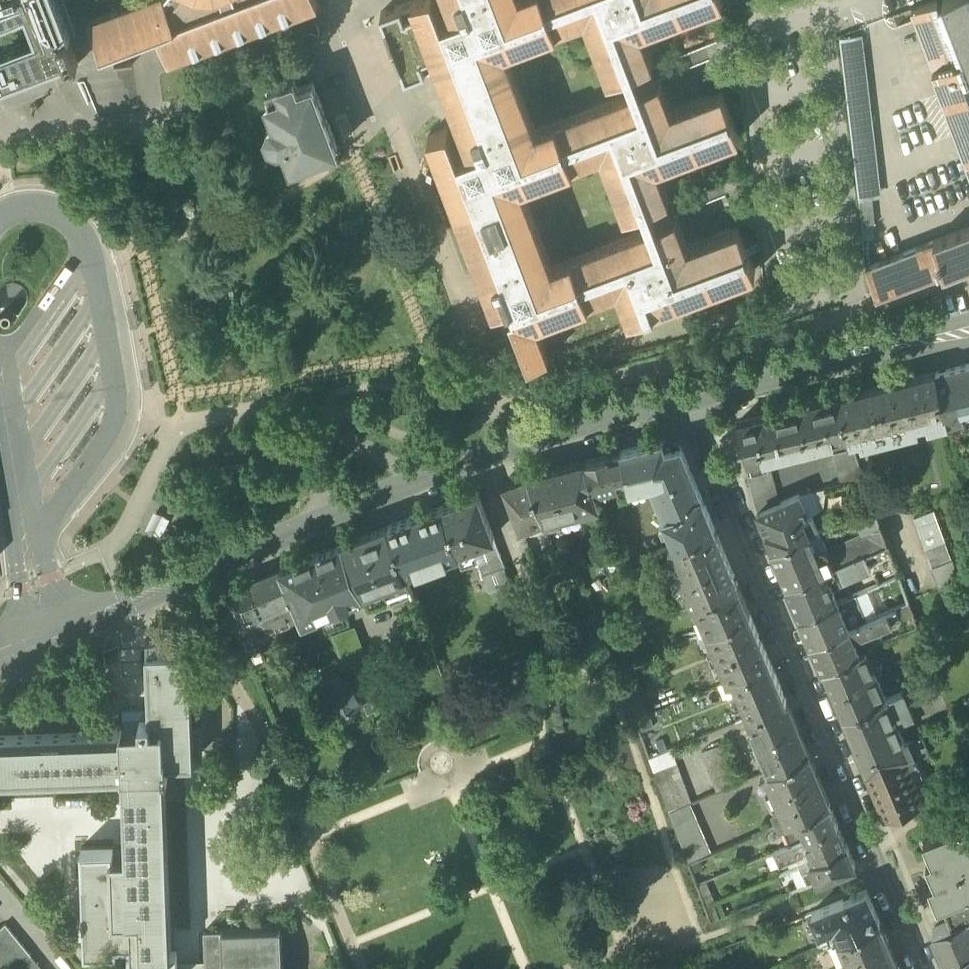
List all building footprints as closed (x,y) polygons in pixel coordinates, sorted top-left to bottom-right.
[(70,56),(71,60),(81,59),(70,32),(72,31),(60,0),(0,0),(0,19),(28,8),(38,33),(0,47),(0,83),(70,56)] [(91,16),(90,16),(103,50),(112,46),(158,29),(170,60),(195,50),(197,54),(205,51),(204,47),(218,42),(219,45),(228,42),(226,38),(240,33),(241,37),(250,33),(249,30),(262,24),(264,28),(273,25),(271,21),(285,16),(286,20),(295,16),(294,13),(319,3),(318,0),(132,0),(91,16)] [(658,223),(650,226),(553,263),(523,184),(601,154),(625,216),(643,209),(651,206),(667,200),(669,199),(658,168),(740,137),(723,92),(672,112),(660,81),(658,82),(642,88),(634,91),(537,128),(506,49),(585,19),(609,81),(627,74),(635,71),(651,64),(653,64),(641,33),(672,21),(664,0),(448,0),(454,14),(443,19),(436,0),(409,0),(400,4),(424,69),(437,64),(470,150),(459,154),(449,126),(429,134),(495,307),(509,301),(513,312),(531,358),(756,272),(739,227),(688,247),(676,216),(674,217),(658,223)] [(672,21),(724,2),(723,0),(664,0),(672,21)] [(945,1),(940,2),(939,0),(937,0),(913,9),(968,158),(968,0),(945,0),(945,1)] [(407,75),(424,69),(400,4),(382,10),(407,75)] [(684,39),(687,47),(721,34),(718,25),(715,18),(681,31),(684,39)] [(841,37),(860,197),(861,197),(873,196),(883,195),(864,35),(841,37)] [(658,82),(651,64),(635,71),(642,88),(658,82)] [(635,71),(627,74),(634,91),(642,88),(635,71)] [(285,143),(293,164),(337,147),(339,147),(315,82),(300,87),(296,77),(270,87),(274,97),(269,99),(277,120),(272,122),(268,131),(271,141),(281,145),(285,143)] [(873,196),(861,197),(864,225),(876,224),(873,196)] [(674,217),(667,200),(651,206),(658,223),(674,217)] [(651,206),(643,209),(650,226),(658,223),(651,206)] [(878,293),(968,259),(968,226),(867,265),(878,293)] [(949,424),(968,419),(968,363),(936,372),(948,419),(949,424)] [(933,373),(839,397),(849,436),(850,441),(850,442),(852,444),(948,419),(936,372),(933,373)] [(769,456),(849,436),(839,397),(739,422),(749,461),(769,456)] [(656,480),(658,486),(692,472),(682,446),(663,441),(623,451),(628,473),(631,483),(631,485),(652,480),(656,480)] [(835,455),(843,483),(865,477),(855,447),(835,455)] [(585,460),(595,492),(620,485),(618,476),(628,473),(623,451),(612,453),(585,460)] [(749,461),(752,474),(772,468),(769,456),(749,461)] [(585,460),(527,475),(544,519),(547,528),(575,521),(572,510),(581,508),(582,510),(599,505),(595,492),(585,460)] [(750,476),(749,477),(758,511),(780,502),(772,468),(752,474),(751,475),(750,476)] [(655,487),(678,543),(715,528),(692,472),(658,486),(655,487)] [(618,476),(620,485),(631,483),(628,473),(618,476)] [(521,527),(544,519),(527,475),(505,483),(521,527)] [(810,515),(814,513),(825,509),(827,492),(826,487),(801,494),(810,515)] [(443,506),(459,550),(473,545),(495,537),(479,493),(443,506)] [(773,549),(811,533),(820,530),(821,529),(814,513),(810,515),(801,494),(780,502),(758,511),(758,512),(773,549)] [(388,526),(406,573),(419,568),(419,569),(448,559),(448,558),(460,553),(459,550),(443,506),(388,526)] [(855,515),(863,533),(882,525),(876,506),(855,515)] [(915,517),(934,568),(954,561),(935,510),(915,517)] [(865,539),(830,553),(835,565),(865,553),(889,543),(882,525),(863,533),(865,539)] [(343,543),(363,592),(385,583),(407,575),(406,573),(388,526),(343,543)] [(738,583),(738,582),(734,574),(719,537),(716,528),(715,528),(678,543),(670,547),(672,551),(677,562),(670,565),(677,582),(684,579),(693,602),(696,601),(738,583)] [(828,548),(820,530),(811,533),(821,557),(830,553),(865,539),(863,533),(828,548)] [(773,549),(786,579),(823,563),(821,557),(811,533),(773,549)] [(480,563),(502,555),(495,537),(473,545),(480,563)] [(343,543),(320,552),(325,564),(330,562),(339,583),(334,585),(339,597),(348,593),(350,597),(363,592),(343,543)] [(869,562),(892,553),(889,543),(865,553),(869,562)] [(543,555),(551,578),(564,573),(556,550),(543,555)] [(342,604),(339,597),(334,585),(339,583),(330,562),(325,564),(320,552),(281,568),(300,615),(300,616),(325,606),(327,611),(342,604)] [(608,556),(613,570),(625,566),(620,552),(608,556)] [(826,570),(835,565),(830,553),(821,557),(823,563),(786,579),(789,585),(826,570)] [(835,565),(826,570),(830,579),(836,576),(838,582),(872,568),(869,562),(865,553),(835,565)] [(479,563),(483,575),(506,566),(502,555),(480,563),(479,563)] [(954,561),(934,568),(932,568),(940,589),(961,581),(954,561)] [(506,566),(483,575),(490,592),(512,583),(506,566)] [(251,581),(270,627),(300,615),(281,568),(251,581)] [(839,601),(830,579),(826,570),(789,585),(801,616),(839,601)] [(385,583),(392,602),(414,594),(407,575),(385,583)] [(275,637),(270,627),(251,581),(225,592),(248,649),(249,648),(255,661),(276,652),(271,641),(270,639),(275,637)] [(696,601),(708,631),(751,613),(738,583),(696,601)] [(868,588),(858,592),(863,605),(869,619),(880,615),(868,588)] [(342,604),(343,608),(366,599),(363,592),(350,597),(348,593),(339,597),(342,604)] [(839,600),(844,611),(855,606),(856,607),(863,605),(858,592),(839,600)] [(801,616),(812,643),(851,627),(844,611),(839,600),(839,601),(801,616)] [(327,611),(323,613),(327,624),(347,616),(343,608),(342,604),(327,611)] [(869,619),(863,605),(856,607),(855,606),(844,611),(851,627),(869,619)] [(325,606),(300,616),(303,622),(323,613),(327,611),(325,606)] [(869,619),(851,627),(855,637),(903,617),(899,607),(880,615),(869,619)] [(729,680),(734,678),(772,662),(751,613),(708,631),(729,680)] [(399,623),(426,696),(449,688),(422,615),(399,623)] [(857,642),(855,637),(851,627),(812,643),(823,668),(868,649),(866,644),(859,642),(857,642)] [(147,636),(148,650),(179,649),(178,635),(147,636)] [(823,668),(843,718),(888,699),(877,671),(884,668),(875,646),(868,649),(823,668)] [(179,961),(178,947),(172,947),(169,858),(167,789),(166,770),(170,770),(170,761),(194,760),(191,648),(179,649),(148,650),(150,705),(123,706),(123,725),(122,725),(122,727),(0,731),(0,775),(124,771),(126,845),(82,846),(86,951),(130,949),(131,968),(179,968),(179,961)] [(740,691),(750,715),(787,699),(772,662),(734,678),(740,691)] [(365,678),(382,724),(404,716),(387,670),(365,678)] [(323,682),(337,714),(361,704),(358,697),(359,697),(355,687),(354,687),(351,680),(344,682),(341,674),(330,678),(330,679),(323,682)] [(724,697),(740,691),(734,678),(729,680),(719,684),(724,697)] [(843,718),(867,773),(912,753),(908,742),(910,741),(904,738),(897,721),(914,714),(909,702),(904,692),(888,699),(843,718)] [(750,715),(754,725),(791,709),(787,699),(750,715)] [(754,725),(772,769),(810,753),(791,709),(754,725)] [(915,752),(918,760),(917,757),(930,752),(923,736),(910,741),(908,742),(912,753),(915,752)] [(703,751),(718,790),(737,782),(723,744),(703,751)] [(651,757),(671,812),(691,803),(692,803),(672,748),(651,757)] [(915,752),(912,753),(867,773),(886,816),(925,801),(917,782),(918,782),(914,771),(912,772),(909,763),(918,760),(915,752)] [(767,771),(771,780),(814,763),(810,753),(772,769),(767,771)] [(775,808),(782,824),(830,803),(814,763),(771,780),(781,805),(775,808)] [(713,853),(691,803),(671,812),(690,863),(713,853)] [(782,824),(791,844),(806,838),(839,824),(830,803),(782,824)] [(968,915),(968,818),(921,838),(929,858),(928,859),(928,860),(930,859),(938,878),(947,900),(952,898),(961,918),(968,915)] [(809,844),(815,859),(848,845),(845,836),(844,836),(839,824),(806,838),(809,844)] [(769,830),(704,857),(710,872),(730,863),(728,861),(743,854),(740,847),(748,844),(759,870),(767,866),(762,855),(777,849),(769,830)] [(805,846),(809,844),(806,838),(791,844),(775,851),(775,853),(780,865),(805,855),(807,850),(805,846)] [(811,860),(814,868),(819,880),(856,864),(848,845),(815,859),(811,860)] [(774,868),(780,865),(775,853),(769,855),(774,868)] [(800,865),(803,872),(814,868),(811,860),(800,865)] [(808,884),(819,880),(814,868),(803,872),(808,884)] [(947,900),(938,878),(930,881),(940,903),(947,900)] [(698,883),(706,905),(714,902),(716,901),(708,879),(698,883)] [(830,943),(838,940),(881,922),(867,889),(813,912),(820,928),(821,930),(824,929),(830,943)] [(720,918),(714,902),(706,905),(712,921),(720,918)] [(961,918),(934,930),(945,957),(968,948),(968,915),(961,918)] [(899,965),(881,922),(838,940),(848,963),(846,967),(841,968),(891,968),(899,965)] [(14,968),(15,968),(32,953),(11,928),(7,923),(0,930),(0,952),(14,968)] [(820,947),(830,943),(824,929),(821,930),(820,928),(813,931),(820,947)] [(282,929),(205,931),(206,960),(206,968),(283,968),(282,929)] [(945,957),(950,968),(968,968),(968,948),(945,957)] [(32,953),(15,968),(45,968),(32,953)] [(179,961),(179,968),(206,968),(206,960),(179,961)]
